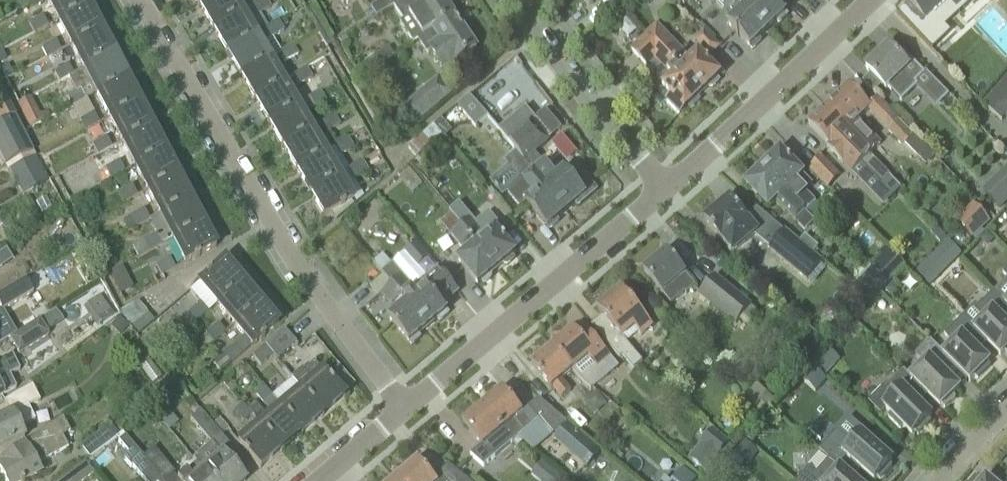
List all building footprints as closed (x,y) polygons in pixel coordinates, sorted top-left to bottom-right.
[(21,10),(35,3),(34,0),(16,0),(21,10)] [(83,0),(47,0),(58,21),(86,6),(83,0)] [(234,0),(207,0),(199,4),(213,28),(241,11),(234,0)] [(266,0),(259,0),(250,6),(257,16),(271,8),(266,0)] [(376,17),(389,8),(384,0),(382,0),(370,8),(376,17)] [(448,0),(404,0),(401,2),(395,6),(403,20),(400,22),(414,43),(421,38),(457,15),(448,0)] [(739,0),(720,0),(735,16),(727,23),(752,49),(761,41),(758,39),(767,30),(739,0)] [(773,1),(773,0),(739,0),(767,30),(777,21),(779,23),(787,15),(773,1)] [(907,1),(898,10),(916,29),(925,21),(933,29),(956,7),(949,0),(906,0),(907,1)] [(99,30),(86,6),(58,21),(71,45),(99,30)] [(255,35),(241,11),(213,28),(227,51),(255,35)] [(477,49),(457,15),(421,38),(427,50),(430,48),(443,69),(477,49)] [(42,16),(28,23),(34,35),(48,27),(42,16)] [(269,58),(261,45),(283,31),(278,21),(255,35),(227,51),(241,75),(269,58)] [(703,27),(693,38),(710,56),(721,44),(703,27)] [(112,54),(99,30),(71,45),(83,69),(112,54)] [(702,93),(663,51),(647,34),(631,50),(648,68),(654,62),(671,79),(663,87),(672,97),(666,102),(678,115),(688,106),(690,108),(697,102),(697,98),(702,93)] [(55,40),(41,48),(47,59),(61,51),(55,40)] [(720,76),(707,61),(699,52),(690,60),(673,42),(663,51),(702,93),(708,87),(712,87),(719,81),(717,79),(720,76)] [(292,44),(278,52),(286,65),(300,57),(292,44)] [(914,83),(923,74),(903,53),(899,57),(889,46),(876,58),(874,55),(864,65),(867,67),(866,68),(870,73),(862,81),(873,93),(882,85),(885,89),(887,87),(900,101),(916,85),(914,83)] [(96,93),(125,79),(112,54),(83,69),(73,75),(59,82),(57,83),(65,98),(67,97),(73,107),(96,93)] [(283,82),(269,58),(241,75),(255,98),(283,82)] [(54,71),(59,82),(73,75),(68,64),(54,71)] [(306,67),(293,76),(299,87),(313,79),(306,67)] [(948,94),(933,78),(924,87),(940,103),(948,94)] [(109,118),(137,103),(125,79),(96,93),(109,118)] [(1001,81),(993,90),(1006,102),(1006,86),(1001,81)] [(296,105),(283,82),(255,98),(269,122),(296,105)] [(410,126),(444,99),(430,82),(397,108),(410,126)] [(856,121),(870,108),(863,99),(849,85),(825,108),(870,154),(880,144),(871,135),(870,136),(856,121)] [(993,90),(982,104),(1001,121),(1006,115),(1006,102),(993,90)] [(310,129),(303,116),(327,102),(320,91),(296,105),(269,122),(282,145),(310,129)] [(3,93),(0,94),(0,120),(2,123),(15,116),(11,107),(3,93)] [(476,126),(488,114),(469,93),(457,105),(476,126)] [(32,97),(17,104),(29,129),(51,118),(47,110),(40,114),(32,97)] [(150,127),(137,103),(109,118),(121,142),(150,127)] [(891,176),(870,154),(825,108),(809,124),(829,145),(827,147),(843,163),(850,156),(859,166),(860,165),(881,185),(891,176)] [(534,152),(547,141),(530,121),(530,122),(524,114),(501,134),(517,153),(566,211),(575,203),(577,205),(587,197),(595,190),(573,163),(556,177),(534,152)] [(341,125),(334,115),(320,123),(326,134),(341,125)] [(0,124),(0,160),(3,167),(20,159),(23,157),(34,152),(15,116),(2,123),(0,124)] [(432,143),(449,128),(441,119),(424,134),(432,143)] [(897,119),(887,129),(902,145),(903,147),(905,145),(914,137),(897,119)] [(163,151),(150,127),(121,142),(134,166),(163,151)] [(324,152),(310,129),(282,145),(296,169),(324,152)] [(83,149),(88,160),(111,148),(105,137),(83,149)] [(354,150),(348,138),(334,146),(340,158),(354,150)] [(175,175),(163,151),(134,166),(147,190),(175,175)] [(770,161),(762,168),(804,211),(805,210),(814,202),(805,192),(812,185),(794,166),(780,151),(778,153),(776,151),(768,158),(770,161)] [(45,174),(34,152),(23,157),(34,178),(38,185),(48,180),(45,174)] [(338,176),(324,152),(296,169),(310,192),(338,176)] [(566,211),(517,153),(507,161),(522,179),(508,191),(521,207),(520,207),(521,208),(527,203),(549,229),(558,221),(556,219),(566,211)] [(822,156),(809,168),(827,188),(840,176),(822,156)] [(105,169),(110,180),(124,172),(119,161),(105,169)] [(361,162),(347,170),(353,181),(367,174),(361,162)] [(804,211),(762,168),(755,175),(753,173),(745,181),(747,183),(745,185),(768,208),(775,201),(805,229),(814,219),(805,210),(804,211)] [(1006,199),(1006,175),(1003,171),(983,192),(1000,207),(1006,199)] [(188,199),(175,175),(147,190),(159,214),(188,199)] [(352,200),(338,176),(310,192),(324,215),(322,217),(323,218),(352,200)] [(131,186),(117,193),(122,204),(137,196),(131,186)] [(756,232),(747,221),(748,220),(729,198),(714,211),(712,210),(706,215),(707,217),(704,219),(717,235),(722,241),(723,241),(732,252),(756,232)] [(172,239),(201,224),(188,199),(159,214),(149,219),(149,220),(148,220),(156,234),(132,247),(137,258),(172,239)] [(974,203),(954,221),(971,239),(990,222),(974,203)] [(128,231),(148,220),(149,220),(149,219),(144,210),(122,221),(128,231)] [(486,236),(470,218),(461,226),(497,269),(516,253),(495,229),(486,236)] [(213,247),(201,224),(172,239),(185,263),(215,247),(215,246),(213,247)] [(497,269),(461,226),(450,235),(466,253),(457,260),(478,285),(497,269)] [(937,227),(930,232),(939,242),(945,237),(937,227)] [(769,248),(768,250),(807,282),(822,264),(816,258),(784,231),(769,248)] [(805,237),(799,243),(812,253),(817,247),(805,237)] [(947,240),(938,249),(952,263),(960,254),(947,240)] [(881,259),(872,268),(888,283),(905,265),(886,246),(877,254),(881,259)] [(695,286),(679,266),(667,251),(643,271),(656,286),(662,294),(671,304),(685,293),(686,294),(695,286)] [(442,305),(458,291),(438,267),(413,288),(393,263),(391,264),(384,255),(374,263),(382,272),(392,284),(428,327),(438,319),(439,321),(449,313),(442,305)] [(169,258),(155,266),(159,274),(161,277),(175,269),(169,258)] [(197,320),(217,304),(241,284),(224,263),(225,262),(224,261),(198,282),(209,295),(190,311),(197,320)] [(925,262),(915,272),(929,286),(939,275),(925,262)] [(872,268),(853,288),(870,302),(888,283),(872,268)] [(699,294),(735,326),(740,320),(747,325),(758,313),(751,308),(752,307),(715,276),(699,294)] [(34,292),(25,278),(0,293),(0,307),(2,311),(34,292)] [(235,325),(259,305),(241,284),(217,304),(235,325)] [(428,327),(392,284),(382,293),(397,311),(389,318),(411,345),(420,337),(419,335),(428,327)] [(640,312),(634,304),(621,289),(597,309),(616,332),(605,341),(619,358),(622,356),(633,369),(642,361),(625,343),(648,324),(639,313),(640,312)] [(1006,319),(1006,306),(1005,303),(993,291),(974,310),(983,319),(974,328),(983,338),(982,338),(1000,356),(1005,351),(1006,353),(1006,324),(1004,322),(1006,319)] [(138,334),(152,322),(136,302),(120,311),(138,334)] [(252,346),(278,324),(277,323),(276,324),(259,305),(235,325),(244,336),(225,353),(233,363),(252,346)] [(974,347),(982,338),(983,338),(974,328),(962,317),(944,335),(953,344),(943,353),(954,365),(969,381),(974,376),(977,379),(990,366),(987,363),(989,362),(974,347)] [(49,335),(39,320),(9,340),(19,356),(49,335)] [(219,323),(208,333),(215,342),(227,332),(219,323)] [(618,366),(604,350),(591,335),(584,341),(574,329),(552,347),(572,370),(581,381),(591,389),(618,366)] [(296,344),(283,330),(264,347),(272,356),(273,355),(278,360),(296,344)] [(945,374),(954,365),(943,353),(930,340),(915,355),(924,364),(910,377),(924,390),(923,391),(940,408),(942,406),(945,409),(955,398),(952,395),(959,389),(945,374)] [(259,366),(272,356),(264,347),(252,357),(259,366)] [(562,379),(572,370),(552,347),(531,365),(544,380),(551,388),(552,387),(561,398),(571,390),(562,379)] [(6,377),(19,370),(12,356),(0,363),(0,396),(1,395),(13,389),(6,377)] [(313,362),(303,371),(311,380),(300,390),(321,414),(341,397),(343,399),(344,398),(313,362)] [(342,365),(330,371),(340,391),(352,384),(342,365)] [(813,368),(802,380),(815,393),(826,380),(813,368)] [(914,400),(923,391),(924,390),(910,377),(903,369),(884,388),(893,397),(883,407),(890,414),(887,416),(900,430),(903,427),(912,436),(915,432),(918,435),(931,422),(928,419),(931,416),(914,400)] [(776,403),(755,381),(748,389),(749,390),(744,395),(759,410),(764,405),(769,410),(776,403)] [(27,406),(39,400),(32,385),(4,401),(11,414),(9,415),(0,420),(0,451),(12,445),(24,439),(18,429),(34,421),(27,406)] [(300,432),(280,408),(262,386),(253,394),(271,415),(259,425),(280,449),(300,432)] [(533,425),(516,404),(503,389),(483,405),(503,429),(513,441),(533,425)] [(321,414),(300,390),(280,408),(300,432),(321,414)] [(539,399),(528,408),(551,435),(566,422),(539,399)] [(232,411),(242,423),(252,415),(242,403),(232,411)] [(503,429),(483,405),(463,423),(481,445),(470,455),(483,466),(513,441),(503,429)] [(220,435),(200,411),(190,419),(210,443),(211,443),(220,435)] [(60,436),(69,431),(62,417),(22,445),(1,461),(1,462),(2,461),(5,466),(0,468),(0,473),(4,480),(26,480),(39,474),(35,466),(66,448),(60,436)] [(567,423),(554,439),(587,468),(591,463),(600,452),(567,423)] [(90,459),(116,438),(117,437),(117,436),(118,435),(110,425),(81,447),(90,459)] [(280,449),(259,425),(238,443),(260,469),(261,468),(259,467),(280,449)] [(705,447),(693,461),(706,471),(730,441),(713,428),(700,444),(705,447)] [(892,461),(882,452),(885,449),(871,437),(869,440),(861,434),(852,445),(836,431),(819,450),(839,468),(847,475),(848,475),(856,465),(874,480),(877,478),(880,480),(892,466),(889,464),(892,461)] [(142,458),(122,433),(118,435),(117,436),(117,437),(116,438),(128,454),(123,458),(131,468),(132,467),(144,480),(161,480),(142,458)] [(745,441),(735,453),(748,464),(758,452),(745,441)] [(231,467),(211,443),(210,443),(192,459),(197,465),(201,470),(210,480),(243,480),(231,467)] [(142,458),(161,480),(164,480),(173,473),(152,449),(142,458)] [(418,460),(398,477),(402,480),(436,480),(418,460)] [(93,473),(84,461),(58,480),(83,480),(93,473)] [(535,472),(546,480),(565,480),(542,463),(535,472)] [(201,470),(197,465),(178,480),(210,480),(201,470)] [(809,467),(796,480),(825,480),(809,467)] [(696,479),(683,468),(672,480),(694,480),(696,479)] [(848,475),(847,475),(839,468),(828,480),(855,480),(848,475)]
